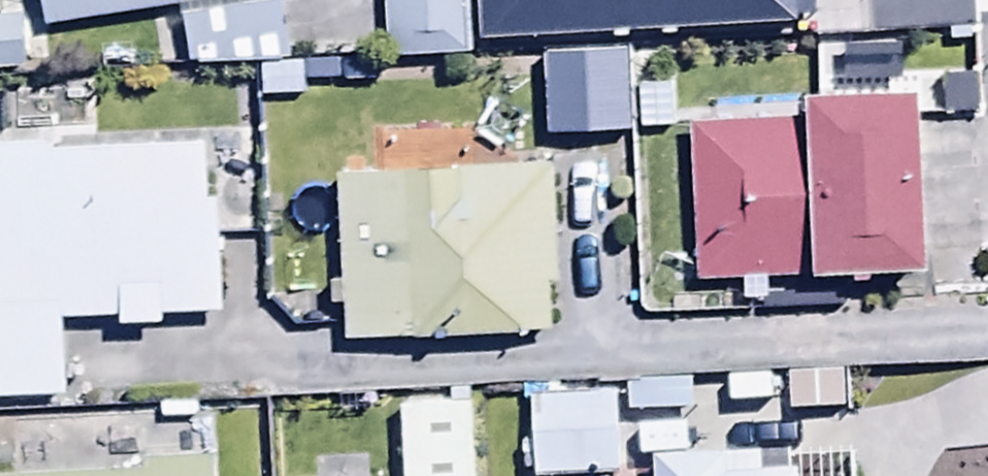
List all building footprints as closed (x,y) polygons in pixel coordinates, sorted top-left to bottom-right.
[(47,24),(184,5),(193,66),(296,63),(286,0),(44,0),(47,24)] [(466,0),(383,0),(385,59),(467,56),(466,0)] [(467,56),(554,54),(552,0),(466,0),(467,56)] [(0,18),(0,67),(28,66),(27,17),(0,18)] [(808,118),(692,123),(698,286),(739,285),(740,304),(766,303),(765,277),(928,271),(921,87),(807,91),(808,118)] [(0,141),(0,399),(73,398),(72,317),(163,321),(162,312),(226,311),(224,196),(217,196),(215,137),(0,141)] [(338,306),(349,305),(352,342),(551,330),(548,284),(561,284),(554,163),(342,175),(348,280),(337,281),(338,306)] [(465,349),(395,355),(404,470),(474,465),(465,349)] [(617,349),(530,350),(531,435),(618,433),(617,349)] [(208,419),(0,423),(0,475),(209,475),(208,419)] [(657,457),(657,475),(857,475),(857,455),(795,457),(795,470),(766,471),(765,454),(657,457)]
